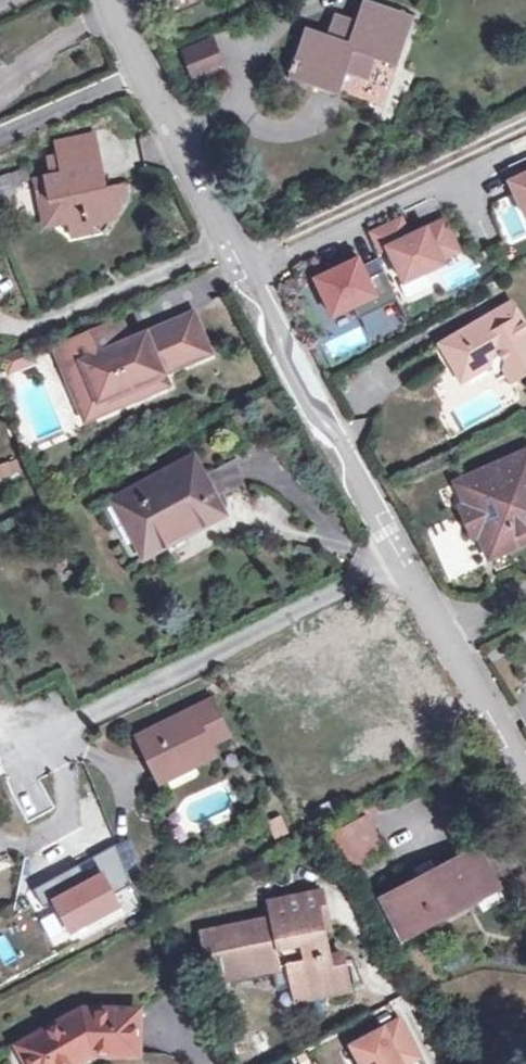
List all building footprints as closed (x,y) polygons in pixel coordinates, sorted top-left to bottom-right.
[(334,13),(327,34),(305,27),(287,78),(338,94),(345,73),(367,80),(376,55),(385,58),(384,63),(398,67),(415,16),(368,0),(361,0),(359,8),(362,10),(358,21),(334,13)] [(183,50),(196,81),(226,68),(213,38),(183,50)] [(56,140),(59,153),(94,146),(91,133),(56,140)] [(103,188),(94,146),(59,153),(45,155),(48,174),(35,177),(42,215),(55,222),(66,219),(68,227),(88,223),(100,234),(121,203),(116,185),(103,188)] [(510,166),(517,180),(525,175),(525,159),(510,166)] [(23,169),(0,178),(0,198),(14,192),(12,186),(28,179),(23,169)] [(510,183),(525,216),(525,175),(517,180),(510,183)] [(125,183),(116,185),(121,203),(128,194),(125,183)] [(70,238),(100,234),(88,223),(68,227),(70,238)] [(403,223),(373,237),(382,255),(389,252),(405,286),(445,268),(444,264),(461,255),(446,224),(411,240),(403,223)] [(395,301),(381,271),(366,279),(357,259),(314,279),(331,317),(351,307),(356,319),(395,301)] [(468,379),(490,366),(495,375),(504,370),(512,382),(525,373),(525,332),(510,304),(492,315),(494,319),(481,326),(479,323),(439,345),(450,363),(456,359),(468,379)] [(174,365),(221,344),(206,309),(142,337),(127,344),(118,323),(73,342),(97,398),(119,388),(124,400),(179,376),(174,365)] [(133,316),(118,323),(127,344),(142,337),(133,316)] [(0,357),(8,375),(35,364),(27,346),(0,357)] [(462,383),(468,379),(456,359),(450,363),(462,383)] [(101,410),(124,400),(119,388),(97,398),(101,410)] [(454,486),(465,509),(479,513),(486,509),(491,520),(486,522),(478,538),(488,559),(519,546),(516,539),(525,534),(525,453),(454,486)] [(189,516),(196,528),(223,513),(193,457),(113,501),(137,545),(189,516)] [(20,473),(16,459),(0,464),(0,480),(20,473)] [(479,513),(465,509),(478,538),(486,522),(491,520),(486,509),(479,513)] [(143,556),(196,528),(189,516),(137,545),(143,556)] [(519,546),(525,542),(525,534),(516,539),(519,546)] [(190,758),(193,763),(211,754),(206,743),(225,734),(209,701),(136,737),(155,775),(190,758)] [(158,780),(193,763),(190,758),(155,775),(158,780)] [(340,831),(359,866),(385,852),(366,816),(340,831)] [(476,892),(494,882),(476,850),(384,897),(405,937),(479,898),(476,892)] [(503,900),(494,882),(476,892),(479,898),(486,909),(503,900)] [(222,950),(228,978),(271,970),(275,988),(293,985),(296,1000),(349,989),(341,954),(328,956),(323,931),(330,930),(321,892),(270,903),(273,919),(202,933),(207,953),(222,950)] [(212,981),(228,978),(222,950),(207,953),(212,981)] [(138,1011),(82,1010),(17,1045),(28,1063),(71,1063),(92,1053),(137,1054),(138,1011)] [(352,1044),(362,1063),(400,1063),(418,1055),(401,1020),(352,1044)]
